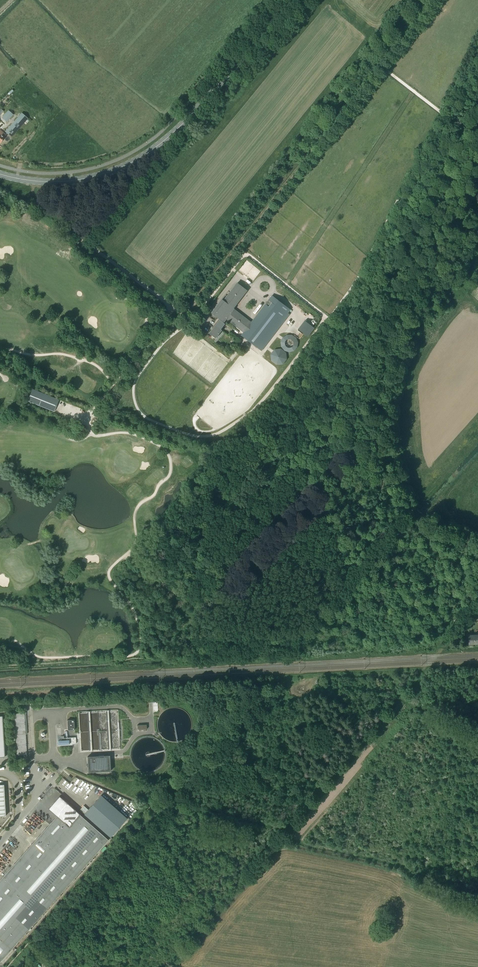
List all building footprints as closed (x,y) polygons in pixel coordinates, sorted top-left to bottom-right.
[(13,114),(9,111),(2,119),(6,122),(13,114)] [(28,118),(22,112),(5,131),(11,137),(28,118)] [(234,309),(248,291),(238,283),(224,301),(222,300),(212,313),(221,320),(210,333),(216,338),(222,331),(221,330),(226,323),(225,322),(227,320),(244,333),(242,336),(260,350),(291,310),(272,296),(252,323),(235,310),(235,309),(234,309)] [(54,412),(59,400),(32,389),(27,401),(54,412)] [(469,636),(469,645),(477,645),(477,635),(469,636)] [(61,726),(57,726),(58,745),(76,744),(76,737),(64,738),(64,736),(61,736),(61,726)] [(88,773),(109,772),(110,771),(110,756),(87,757),(88,773)] [(101,796),(84,814),(110,838),(127,819),(101,796)] [(62,798),(59,801),(57,802),(55,805),(54,806),(53,807),(54,809),(54,811),(56,813),(59,814),(55,818),(50,824),(41,834),(30,846),(0,880),(0,938),(12,948),(109,838),(62,798)] [(0,938),(0,961),(12,948),(0,938)]
